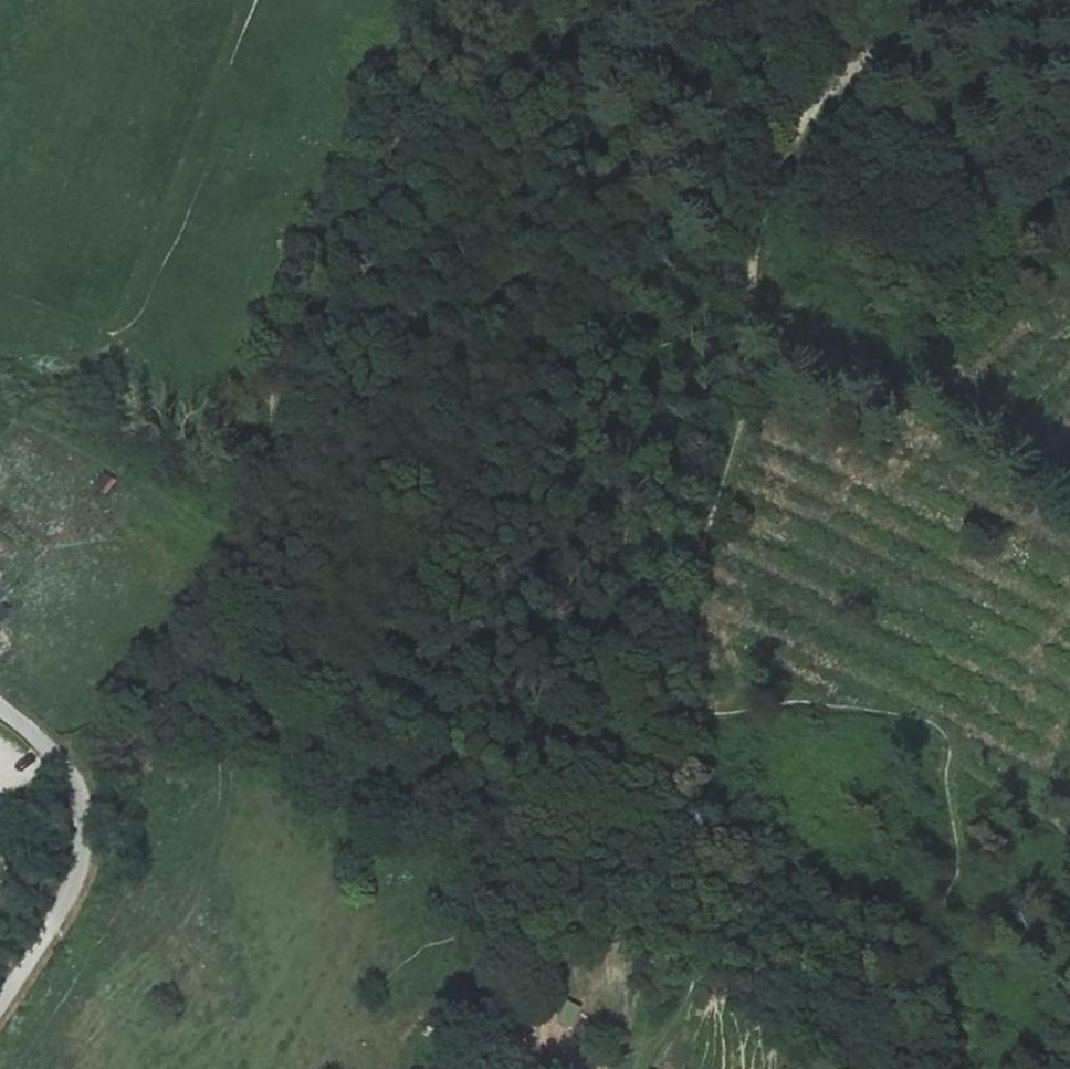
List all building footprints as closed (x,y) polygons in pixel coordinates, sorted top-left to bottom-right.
[(565,998),(555,1021),(571,1028),(582,1005),(565,998)]
